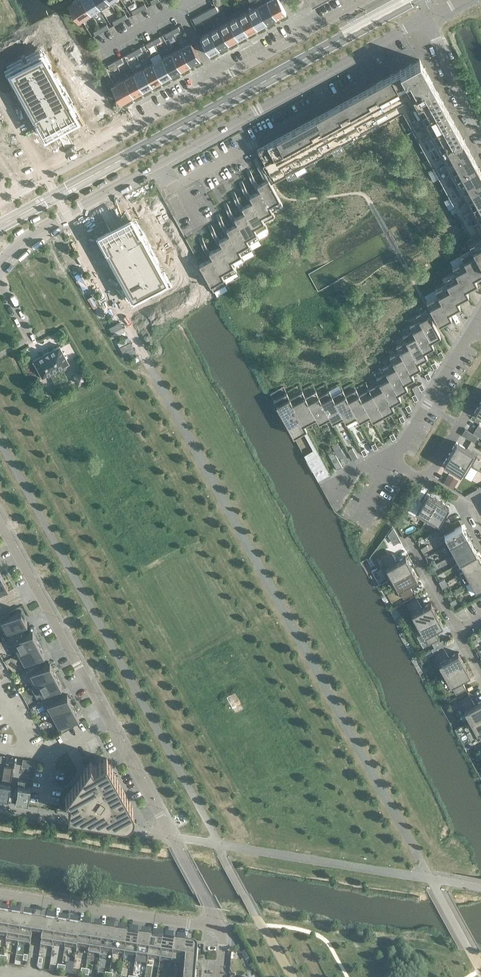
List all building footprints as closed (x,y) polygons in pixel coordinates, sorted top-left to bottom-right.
[(82,0),(74,0),(71,2),(81,19),(91,13),(82,0)] [(91,13),(100,8),(95,0),(82,0),(91,13)] [(266,23),(276,18),(266,0),(257,0),(254,2),(256,6),(257,5),(266,23)] [(276,18),(286,12),(279,0),(266,0),(276,18)] [(266,23),(257,5),(256,6),(247,11),(257,28),(266,23)] [(192,18),(195,23),(218,11),(215,6),(209,9),(192,18)] [(257,28),(247,11),(238,16),(247,33),(257,28)] [(247,33),(238,16),(228,21),(238,39),(247,33)] [(238,39),(228,21),(219,26),(228,44),(238,39)] [(228,44),(219,26),(209,31),(219,49),(228,44)] [(219,49),(209,31),(199,37),(209,54),(219,49)] [(342,37),(345,43),(354,39),(351,33),(342,37)] [(181,47),(190,65),(200,59),(190,42),(181,47)] [(190,65),(181,47),(171,52),(181,70),(190,65)] [(181,70),(171,52),(162,57),(171,75),(181,70)] [(44,54),(13,70),(19,82),(18,82),(24,93),(25,93),(30,101),(28,101),(39,122),(41,121),(47,132),(78,115),(71,104),(73,103),(62,83),(60,84),(56,76),(57,75),(51,64),(50,65),(44,54)] [(171,75),(162,57),(152,63),(162,80),(171,75)] [(269,178),(268,178),(275,191),(276,190),(277,190),(273,182),(275,181),(402,112),(437,92),(419,59),(257,148),(264,162),(262,163),(270,177),(269,178)] [(162,80),(152,63),(143,68),(152,85),(162,80)] [(152,85),(143,68),(133,73),(143,91),(152,85)] [(143,91),(133,73),(124,78),(133,96),(143,91)] [(133,96),(124,78),(114,84),(123,101),(133,96)] [(437,92),(402,112),(471,238),(467,240),(472,248),(473,247),(480,262),(480,172),(437,92)] [(134,108),(126,113),(134,123),(141,118),(134,108)] [(268,178),(265,180),(257,184),(260,190),(271,211),(272,210),(282,205),(275,191),(268,178)] [(252,201),(264,222),(264,221),(275,216),(272,210),(271,211),(260,190),(257,191),(250,195),(249,195),(252,201)] [(245,212),(256,233),(256,232),(267,227),(264,221),(264,222),(252,201),(250,202),(242,206),(245,212)] [(237,223),(248,244),(249,243),(259,238),(256,232),(256,233),(245,212),(242,213),(234,217),(237,223)] [(134,218),(103,235),(109,246),(108,247),(119,268),(120,267),(125,275),(123,276),(129,287),(131,286),(137,297),(168,280),(161,269),(163,268),(157,257),(155,258),(151,250),(153,249),(141,229),(140,230),(134,218)] [(229,234),(241,255),(241,254),(252,249),(249,243),(248,244),(237,223),(234,224),(227,228),(226,228),(229,234)] [(222,245),(233,266),(234,265),(244,260),(241,254),(241,255),(229,234),(227,235),(219,239),(222,245)] [(233,266),(222,245),(219,246),(209,251),(209,252),(212,257),(223,278),(224,278),(236,271),(234,265),(233,266)] [(476,282),(477,281),(474,276),(480,272),(480,262),(473,247),(472,248),(461,254),(476,282)] [(452,266),(467,293),(468,293),(465,288),(476,282),(461,254),(460,254),(463,260),(452,266)] [(224,278),(223,278),(212,257),(209,258),(199,264),(213,290),(227,283),(224,278)] [(444,277),(459,305),(460,304),(457,299),(467,293),(452,266),(454,271),(444,277)] [(435,289),(450,316),(451,316),(448,311),(459,305),(444,277),(443,277),(446,283),(435,289)] [(450,316),(435,289),(434,289),(437,294),(426,300),(438,323),(450,316)] [(416,315),(433,346),(434,346),(431,341),(440,336),(426,309),(416,315)] [(409,325),(427,357),(427,356),(424,351),(433,346),(416,315),(415,315),(418,320),(409,325)] [(403,336),(420,367),(417,362),(427,357),(409,325),(412,331),(403,336)] [(58,340),(63,349),(70,345),(65,336),(58,340)] [(396,346),(413,378),(414,377),(411,372),(420,367),(403,336),(402,336),(405,341),(396,346)] [(59,346),(33,360),(42,377),(68,362),(59,346)] [(389,356),(407,388),(404,383),(413,378),(396,346),(399,351),(389,356)] [(70,366),(79,363),(73,348),(65,351),(70,366)] [(407,388),(389,356),(389,357),(392,362),(383,367),(400,398),(401,398),(398,393),(407,388)] [(376,377),(394,409),(391,403),(400,398),(383,367),(382,367),(385,372),(376,377)] [(74,375),(78,384),(87,379),(83,370),(74,375)] [(383,415),(394,409),(376,377),(376,378),(379,383),(369,388),(383,415)] [(355,389),(372,420),(383,415),(369,388),(358,394),(356,389),(355,389)] [(359,421),(342,389),(332,395),(329,390),(328,390),(346,421),(356,416),(359,421)] [(372,420),(355,389),(345,394),(342,389),(359,421),(369,415),(372,421),(372,420)] [(332,422),(315,390),(305,396),(302,391),(319,422),(329,417),(332,422)] [(345,422),(346,421),(328,390),(318,395),(315,390),(332,422),(342,416),(345,422)] [(319,422),(302,391),(289,398),(286,392),(303,424),(316,417),(318,423),(319,422)] [(303,424),(286,392),(273,399),(293,436),(306,429),(303,424)] [(471,465),(477,455),(456,442),(449,452),(466,463),(471,465)] [(351,449),(348,450),(353,461),(358,459),(352,448),(351,449)] [(335,452),(338,459),(344,456),(340,449),(335,452)] [(328,453),(337,469),(342,466),(333,450),(328,453)] [(464,476),(471,465),(466,463),(449,452),(443,463),(464,476)] [(315,455),(306,460),(312,470),(321,465),(315,455)] [(457,482),(448,476),(444,483),(453,488),(457,482)] [(428,516),(438,499),(427,493),(417,510),(428,516)] [(438,523),(448,506),(438,499),(428,516),(438,523)] [(440,537),(444,546),(445,546),(466,535),(461,525),(444,535),(440,537)] [(397,538),(393,529),(388,535),(391,541),(397,538)] [(466,535),(445,546),(450,555),(471,544),(466,535)] [(471,544),(450,555),(450,556),(454,553),(459,563),(476,553),(471,544)] [(391,552),(381,557),(386,567),(382,569),(388,580),(392,578),(392,577),(411,567),(405,556),(396,561),(391,552)] [(459,563),(464,571),(459,573),(460,574),(480,562),(480,561),(476,553),(459,563)] [(460,574),(465,583),(480,574),(480,562),(460,574)] [(411,567),(392,577),(392,578),(403,598),(413,592),(408,583),(417,578),(411,567)] [(465,583),(465,584),(469,581),(475,592),(480,589),(480,574),(465,583)] [(421,607),(416,598),(406,604),(417,624),(437,613),(431,602),(421,607)] [(0,616),(0,618),(10,637),(22,630),(19,625),(27,621),(21,610),(11,615),(9,612),(0,616)] [(439,639),(433,629),(442,624),(437,613),(417,624),(428,644),(439,639)] [(10,637),(7,638),(16,654),(19,652),(38,642),(32,631),(25,635),(22,630),(10,637)] [(38,642),(19,652),(27,668),(39,662),(37,657),(44,653),(38,642)] [(448,657),(443,647),(433,653),(444,673),(464,663),(458,652),(448,657)] [(426,652),(420,655),(423,662),(429,658),(426,652)] [(18,661),(7,668),(13,678),(24,671),(18,661)] [(27,668),(24,670),(33,686),(36,684),(56,673),(50,662),(42,666),(39,662),(27,668)] [(466,688),(460,679),(470,674),(464,663),(444,673),(455,694),(466,688)] [(33,686),(31,687),(37,698),(42,695),(45,700),(57,693),(54,688),(61,684),(56,673),(36,684),(33,686)] [(57,693),(45,700),(53,716),(73,705),(67,694),(59,698),(57,693)] [(470,721),(480,715),(480,701),(474,704),(469,695),(459,700),(470,721)] [(73,705),(53,716),(62,731),(74,725),(71,720),(79,716),(73,705)] [(480,741),(480,715),(470,721),(480,741)] [(127,815),(128,812),(130,812),(131,812),(132,811),(133,810),(133,809),(133,808),(133,807),(133,806),(106,758),(93,765),(91,760),(65,797),(70,798),(68,812),(122,821),(123,821),(124,821),(125,820),(126,820),(126,819),(127,818),(127,817),(127,816),(127,815)] [(1,782),(0,782),(0,796),(8,798),(13,767),(4,765),(1,782)] [(17,790),(15,800),(28,802),(30,786),(24,785),(25,781),(18,780),(17,790)] [(0,917),(0,937),(6,938),(9,919),(0,917)] [(21,920),(9,919),(6,938),(5,941),(18,943),(21,920)] [(34,922),(21,920),(18,943),(30,945),(34,922)] [(56,926),(43,924),(40,947),(52,949),(53,945),(56,926)] [(68,928),(56,926),(53,945),(64,947),(68,928)] [(79,930),(68,928),(64,947),(76,949),(80,929),(79,929),(79,930)] [(91,931),(80,929),(76,949),(77,949),(77,948),(88,950),(91,931)] [(103,932),(91,931),(88,950),(87,953),(100,955),(101,952),(100,952),(103,932)] [(115,934),(103,932),(100,952),(101,952),(112,954),(115,934)] [(127,936),(115,934),(112,954),(124,956),(127,936)] [(139,938),(127,936),(124,956),(136,958),(139,938)] [(151,940),(139,938),(136,958),(148,959),(151,940)] [(163,942),(151,940),(148,959),(159,961),(163,942)] [(174,944),(163,942),(159,961),(171,963),(174,944)] [(186,946),(174,944),(171,963),(184,965),(185,965),(185,957),(186,946)] [(194,947),(193,947),(186,946),(185,957),(197,958),(197,953),(197,952),(197,951),(196,950),(195,949),(194,948),(194,947)] [(197,958),(185,957),(185,965),(184,965),(184,968),(196,969),(197,958)] [(184,968),(183,976),(195,976),(196,969),(184,968)]
